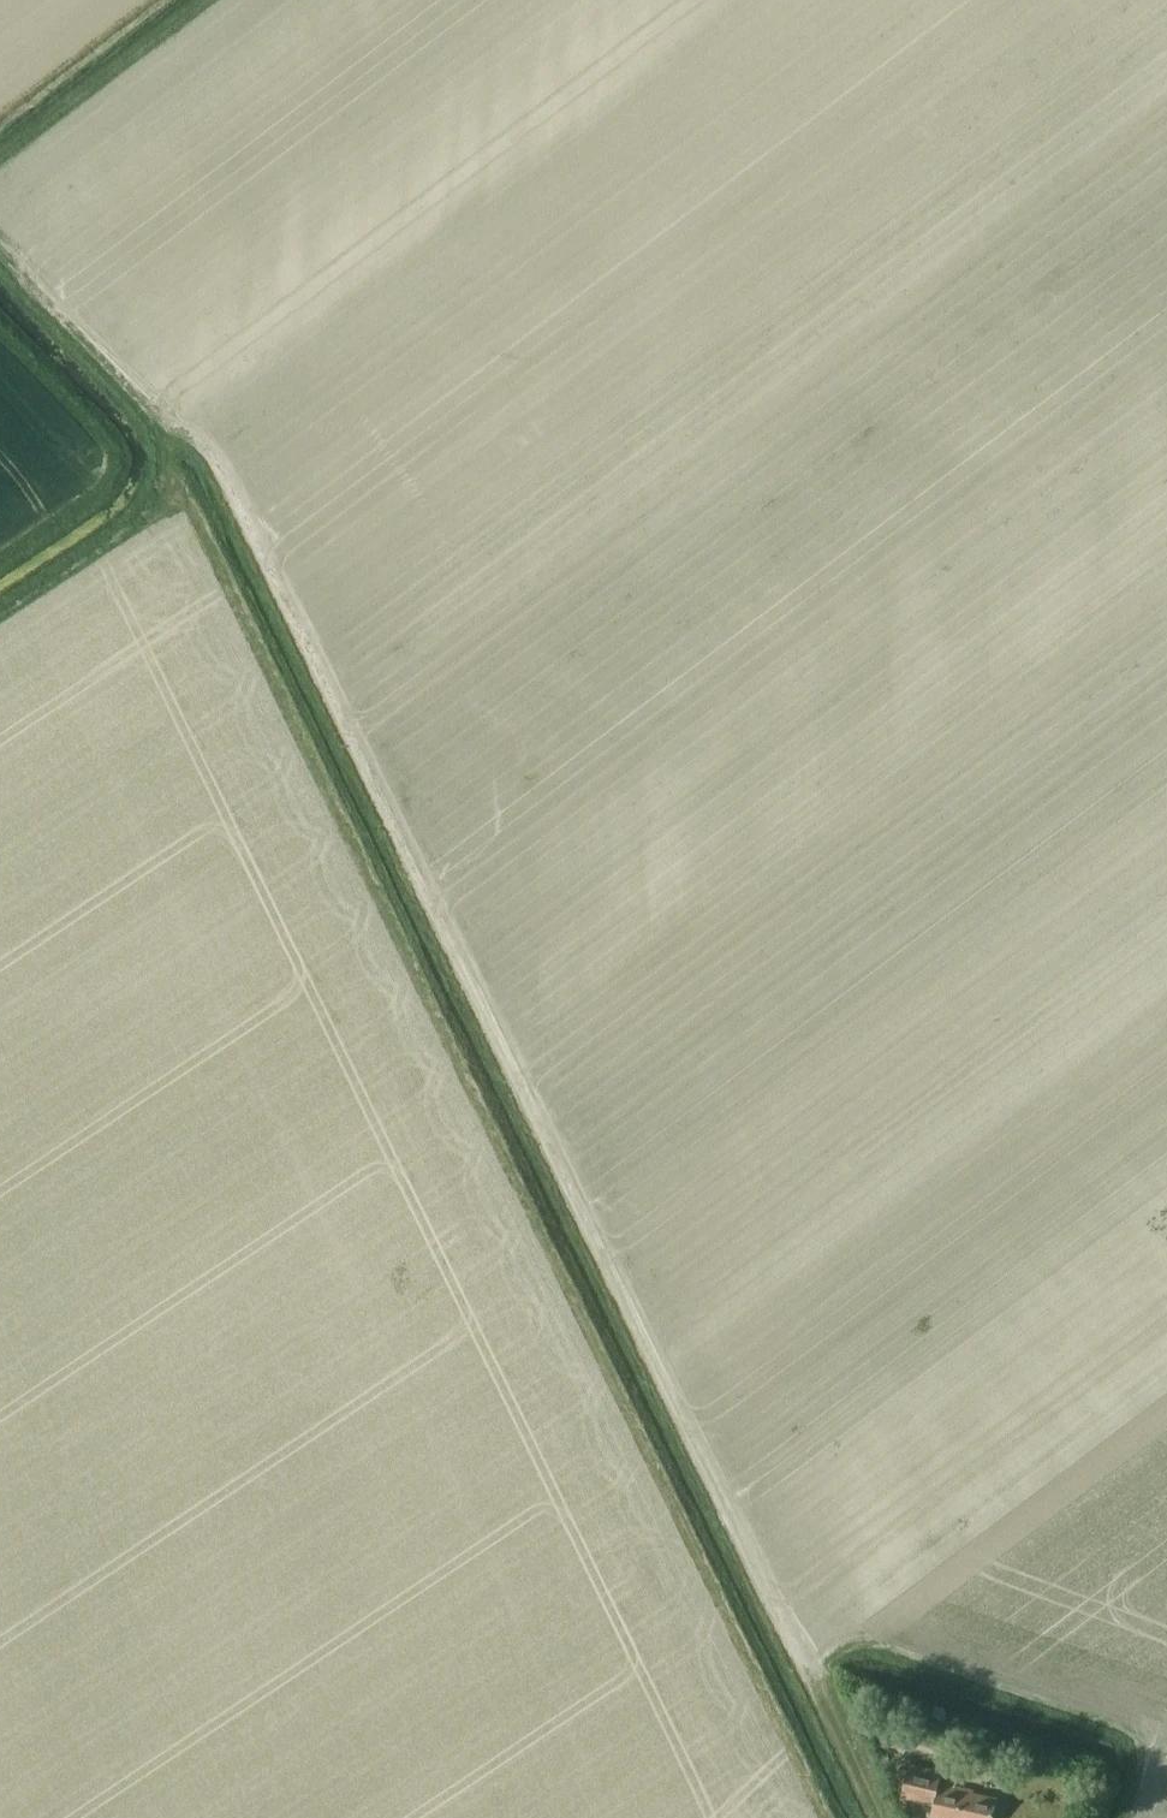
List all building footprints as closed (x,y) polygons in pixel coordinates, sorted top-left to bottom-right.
[(894,1747),(903,1728),(891,1722),(882,1741),(894,1747)] [(908,1764),(907,1769),(896,1767),(891,1790),(902,1792),(901,1799),(933,1806),(931,1817),(992,1817),(996,1800),(972,1795),(973,1790),(955,1786),(957,1776),(941,1773),(941,1771),(908,1764)]
